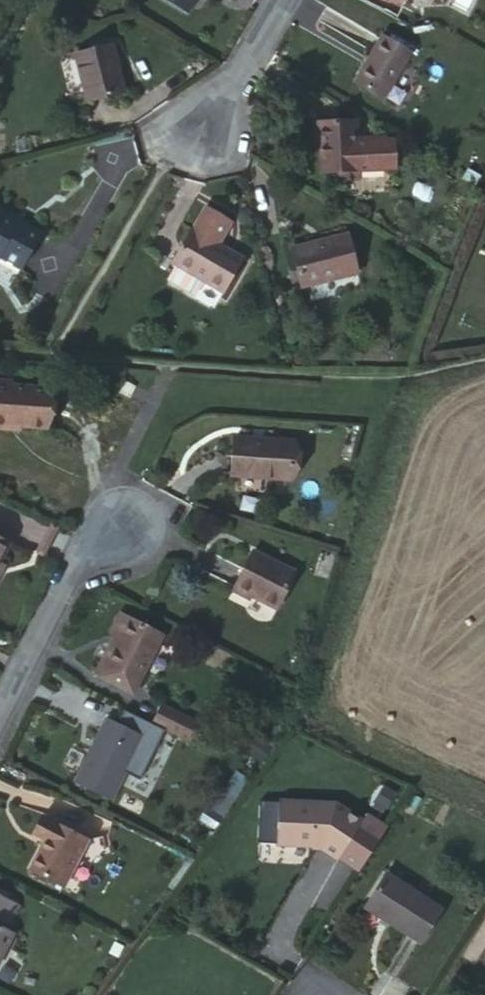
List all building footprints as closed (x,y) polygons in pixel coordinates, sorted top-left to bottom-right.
[(407,54),(379,36),(352,83),(380,100),(407,54)] [(112,41),(74,50),(86,96),(123,88),(112,41)] [(356,123),(316,126),(317,146),(322,146),(324,174),(341,174),(342,183),(361,182),(361,173),(397,170),(395,142),(358,145),(356,123)] [(0,172),(0,222),(10,228),(15,222),(36,235),(53,205),(12,182),(15,178),(1,170),(0,172)] [(192,222),(191,221),(167,263),(218,293),(239,256),(222,246),(225,242),(217,238),(233,212),(207,197),(192,222)] [(287,248),(296,286),(352,272),(343,234),(287,248)] [(242,252),(225,242),(222,246),(239,256),(242,252)] [(0,386),(0,430),(9,431),(10,425),(22,427),(48,429),(52,391),(13,388),(0,386)] [(290,442),(230,439),(228,477),(287,481),(290,442)] [(291,576),(250,553),(229,590),(245,600),(248,595),(272,609),(291,576)] [(117,640),(122,642),(127,644),(106,684),(138,701),(168,641),(127,621),(117,640)] [(127,644),(122,642),(101,681),(106,684),(127,644)] [(149,723),(174,735),(183,718),(158,705),(149,723)] [(174,735),(187,742),(196,724),(183,718),(174,735)] [(142,738),(104,721),(74,786),(112,804),(142,738)] [(270,747),(258,739),(249,751),(260,759),(270,747)] [(203,775),(200,817),(232,818),(235,777),(203,775)] [(334,804),(278,802),(276,845),(322,847),(338,857),(362,820),(334,804)] [(38,838),(47,820),(41,816),(32,834),(38,838)] [(87,840),(47,820),(38,838),(45,841),(30,870),(63,887),(87,840)] [(440,912),(387,877),(366,908),(419,943),(440,912)] [(0,898),(0,964),(14,936),(7,932),(20,907),(0,898)]
